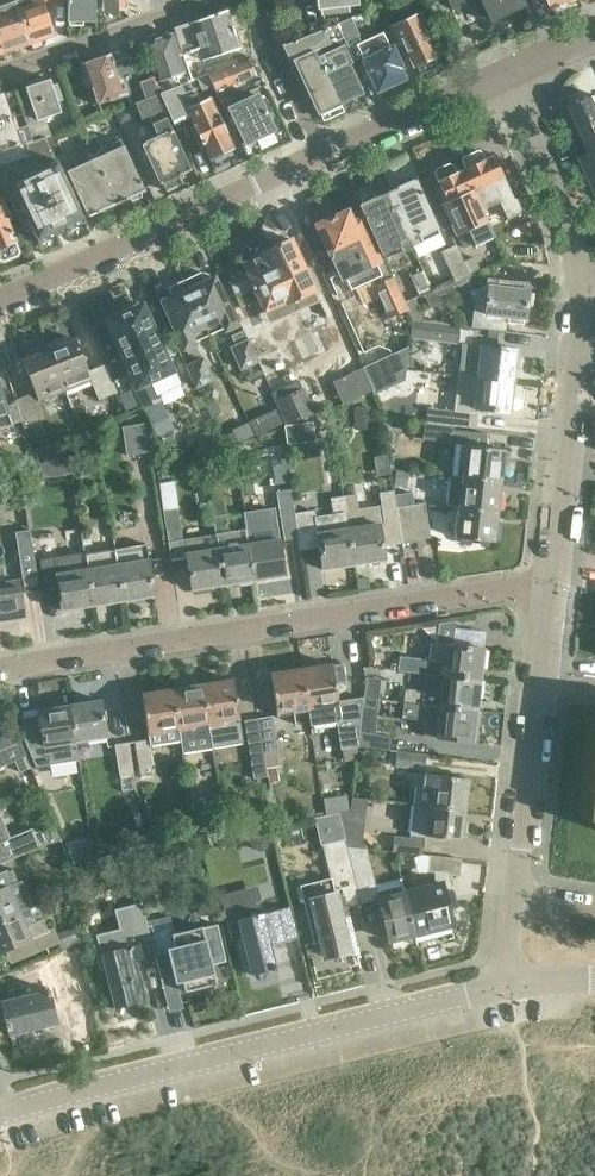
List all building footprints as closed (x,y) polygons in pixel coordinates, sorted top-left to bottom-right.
[(14,0),(10,0),(0,3),(0,49),(1,52),(29,43),(14,0)] [(29,43),(54,34),(43,1),(47,0),(14,0),(29,43)] [(67,20),(81,20),(81,15),(95,15),(95,0),(68,0),(67,20)] [(103,10),(117,10),(117,8),(124,8),(124,0),(102,0),(103,10)] [(320,15),(349,12),(348,6),(358,4),(357,0),(318,0),(320,15)] [(524,6),(521,0),(479,0),(488,21),(524,6)] [(227,11),(175,28),(184,55),(200,50),(204,60),(239,48),(227,11)] [(390,26),(397,44),(402,42),(413,66),(417,65),(421,73),(435,66),(431,58),(435,57),(424,32),(428,30),(420,12),(390,26)] [(389,48),(383,32),(382,31),(361,42),(358,35),(360,34),(351,16),(338,23),(354,59),(361,56),(363,60),(377,90),(402,78),(388,48),(389,48)] [(343,37),(340,31),(337,24),(284,45),(291,60),(295,58),(319,110),(320,109),(323,118),(340,110),(336,102),(343,99),(342,98),(357,92),(344,62),(349,59),(342,45),(320,55),(317,48),(328,43),(343,37)] [(155,77),(137,83),(143,99),(160,93),(168,89),(165,79),(184,73),(171,35),(160,38),(155,35),(147,38),(146,43),(144,44),(155,77)] [(143,99),(137,83),(124,87),(122,81),(118,82),(109,56),(81,65),(90,89),(88,93),(90,100),(94,101),(94,104),(113,97),(114,100),(127,96),(133,94),(135,102),(143,99)] [(248,59),(210,75),(216,90),(255,75),(248,59)] [(216,90),(210,75),(199,79),(204,90),(213,85),(216,90)] [(32,140),(44,135),(50,134),(44,118),(60,112),(57,102),(62,100),(57,84),(52,86),(49,79),(44,80),(39,79),(32,81),(29,86),(25,87),(27,94),(22,96),(28,112),(23,114),(32,140)] [(169,90),(168,89),(160,93),(167,108),(174,124),(191,117),(195,127),(191,128),(199,144),(202,143),(214,167),(229,161),(225,152),(234,148),(226,132),(227,131),(219,114),(218,115),(210,97),(191,106),(185,93),(181,94),(178,87),(169,90)] [(23,114),(15,92),(3,96),(2,94),(0,95),(0,151),(32,140),(23,114)] [(143,99),(135,102),(141,118),(167,108),(160,93),(143,99)] [(259,146),(274,138),(271,131),(274,130),(257,95),(229,108),(245,143),(255,139),(259,146)] [(581,157),(594,187),(594,97),(573,108),(593,152),(581,157)] [(160,137),(144,145),(160,182),(163,181),(167,190),(182,183),(178,174),(189,169),(167,119),(154,125),(160,137)] [(9,176),(2,164),(25,156),(24,153),(28,151),(36,169),(10,181),(38,243),(55,235),(53,231),(67,224),(69,228),(82,222),(80,218),(83,217),(58,163),(56,160),(44,135),(32,140),(0,151),(0,181),(9,176)] [(97,163),(115,203),(128,197),(132,201),(141,196),(142,191),(144,190),(123,144),(95,157),(97,163)] [(465,170),(481,209),(498,201),(507,219),(521,212),(525,210),(518,194),(514,196),(509,194),(493,157),(485,161),(481,152),(476,150),(463,156),(461,161),(465,170)] [(114,203),(115,203),(97,163),(95,157),(67,170),(88,215),(100,210),(104,213),(114,209),(114,203)] [(494,236),(481,209),(465,170),(456,173),(452,165),(447,163),(435,169),(434,173),(447,202),(443,204),(449,219),(461,213),(467,227),(458,231),(465,246),(474,242),(475,244),(494,236)] [(387,192),(412,246),(440,233),(436,224),(415,180),(406,178),(399,181),(396,188),(387,192)] [(401,251),(412,246),(387,192),(379,196),(370,194),(363,198),(360,205),(359,205),(380,250),(397,242),(401,251)] [(18,250),(5,217),(9,215),(2,198),(0,199),(0,259),(3,260),(16,254),(18,250)] [(388,316),(406,309),(404,305),(403,302),(379,251),(375,252),(359,219),(346,225),(341,215),(319,225),(329,247),(327,248),(341,278),(343,277),(349,289),(371,279),(388,316)] [(536,233),(529,218),(525,220),(519,222),(524,235),(525,237),(536,233)] [(312,291),(314,290),(291,239),(288,240),(283,239),(274,243),(273,247),(262,252),(264,255),(243,263),(248,274),(230,282),(241,307),(261,298),(266,310),(285,301),(286,303),(295,299),(299,301),(311,295),(312,291)] [(455,282),(469,275),(456,243),(440,251),(455,282)] [(418,294),(431,288),(423,269),(409,275),(418,294)] [(184,279),(205,326),(221,319),(225,330),(235,325),(214,277),(205,281),(201,271),(184,279)] [(469,275),(455,282),(425,295),(429,305),(471,289),(474,288),(469,275)] [(189,333),(205,326),(184,279),(167,286),(171,296),(162,300),(183,348),(194,343),(189,333)] [(528,290),(488,285),(481,284),(480,286),(474,288),(471,289),(474,302),(472,326),(484,327),(486,313),(496,314),(495,320),(523,323),(524,318),(525,318),(526,304),(531,305),(533,292),(528,291),(528,290)] [(415,297),(403,302),(404,305),(406,309),(411,320),(424,321),(415,297)] [(142,315),(139,308),(138,308),(135,301),(117,309),(121,316),(112,320),(118,334),(116,335),(124,352),(126,352),(139,382),(132,385),(140,403),(157,396),(149,377),(171,367),(163,349),(158,352),(147,328),(151,325),(146,313),(142,315)] [(253,318),(241,323),(244,329),(247,338),(248,337),(252,344),(263,339),(253,318)] [(106,364),(112,380),(127,374),(105,321),(91,326),(107,363),(106,364)] [(466,339),(468,326),(437,322),(435,335),(466,339)] [(234,344),(229,346),(240,370),(259,361),(252,344),(248,337),(247,338),(244,329),(231,335),(234,344)] [(117,392),(112,380),(106,364),(89,370),(76,339),(71,340),(70,337),(66,335),(47,343),(65,389),(90,380),(97,399),(117,392)] [(39,399),(65,389),(47,343),(28,350),(26,354),(27,357),(23,359),(35,390),(26,393),(22,385),(13,389),(17,397),(13,398),(14,402),(21,421),(23,428),(47,419),(39,399)] [(459,360),(457,374),(513,381),(516,350),(481,345),(479,362),(459,360)] [(370,391),(372,394),(404,380),(407,346),(360,368),(370,391)] [(202,358),(186,365),(196,386),(212,379),(202,358)] [(360,368),(346,375),(355,397),(370,391),(360,368)] [(513,381),(457,374),(453,410),(427,407),(426,421),(424,421),(424,424),(446,426),(446,424),(476,427),(478,408),(509,412),(513,381)] [(300,379),(271,392),(285,424),(315,412),(300,379)] [(21,421),(14,402),(4,405),(0,391),(0,427),(10,424),(21,421)] [(159,406),(148,411),(157,430),(168,425),(159,406)] [(372,426),(369,406),(345,410),(349,430),(372,426)] [(275,408),(262,414),(269,429),(282,423),(275,408)] [(405,420),(392,428),(398,439),(411,432),(405,420)] [(126,457),(152,453),(143,423),(121,426),(126,457)] [(292,423),(284,424),(286,444),(295,443),(292,423)] [(214,427),(200,433),(206,446),(219,440),(214,427)] [(462,475),(501,480),(505,449),(485,447),(486,433),(452,429),(450,442),(465,444),(462,475)] [(95,448),(107,446),(107,433),(95,434),(95,448)] [(232,433),(221,435),(223,444),(234,442),(232,433)] [(58,437),(32,444),(41,476),(66,470),(58,437)] [(395,469),(394,484),(407,486),(408,470),(395,469)] [(498,511),(501,480),(462,475),(458,506),(498,511)] [(172,480),(159,483),(160,492),(173,490),(172,480)] [(288,489),(275,491),(283,539),(297,537),(298,537),(294,512),(290,488),(289,488),(288,489)] [(393,494),(393,490),(379,493),(381,504),(358,507),(356,493),(343,495),(353,564),(385,559),(382,543),(401,540),(393,494)] [(412,492),(393,494),(401,540),(401,542),(415,540),(410,506),(414,505),(412,492)] [(314,509),(294,512),(298,537),(297,537),(299,548),(318,546),(322,569),(353,564),(343,495),(329,497),(331,513),(315,516),(314,509)] [(414,505),(410,506),(415,540),(429,538),(424,503),(414,505)] [(494,541),(498,511),(458,506),(454,537),(494,541)] [(253,580),(285,575),(274,507),(243,512),(245,528),(253,580)] [(192,589),(222,585),(215,533),(181,539),(176,508),(162,510),(167,542),(170,560),(187,557),(192,589)] [(212,515),(215,533),(222,585),(253,580),(245,528),(228,531),(225,513),(212,515)] [(15,531),(22,578),(36,576),(29,529),(15,531)] [(92,605),(84,553),(81,536),(67,538),(72,571),(55,574),(61,610),(92,605)] [(114,548),(123,601),(154,596),(145,544),(114,548)] [(92,605),(123,601),(114,548),(84,553),(92,605)] [(22,616),(16,581),(4,583),(1,565),(0,565),(0,620),(22,616)] [(444,675),(480,680),(483,647),(452,643),(455,624),(442,623),(439,642),(430,641),(429,657),(400,654),(398,671),(444,675)] [(358,747),(357,746),(359,730),(360,718),(361,709),(363,698),(338,701),(335,683),(346,681),(343,663),(301,669),(307,709),(309,720),(310,725),(336,721),(340,750),(358,747)] [(309,720),(307,709),(301,669),(271,674),(278,716),(279,716),(278,711),(292,709),(293,714),(294,723),(309,720)] [(476,710),(480,680),(444,675),(440,706),(476,710)] [(243,742),(233,680),(202,685),(212,747),(243,742)] [(202,685),(172,689),(181,752),(212,747),(202,685)] [(367,696),(379,697),(381,687),(368,685),(367,696)] [(150,744),(179,740),(172,689),(141,694),(148,737),(134,740),(139,775),(155,772),(150,744)] [(359,730),(357,746),(389,749),(390,750),(392,733),(376,732),(379,697),(367,696),(363,696),(363,698),(361,709),(360,718),(359,730)] [(70,706),(76,742),(107,737),(102,701),(70,706)] [(440,706),(424,704),(404,702),(401,718),(439,722),(437,737),(472,741),(476,710),(440,706)] [(39,711),(45,747),(76,742),(70,706),(39,711)] [(272,718),(259,720),(264,754),(278,751),(272,718)] [(264,754),(259,720),(245,722),(254,778),(267,775),(264,754)] [(18,725),(15,726),(0,732),(0,751),(21,742),(18,725)] [(134,773),(129,741),(114,743),(119,775),(134,773)] [(26,755),(21,742),(0,751),(0,766),(14,760),(19,771),(27,768),(22,757),(26,755)] [(396,767),(425,770),(426,755),(398,752),(396,767)] [(413,804),(465,809),(468,779),(426,774),(425,788),(415,787),(413,804)] [(348,795),(325,799),(326,814),(350,810),(348,795)] [(413,804),(411,816),(409,834),(462,839),(465,809),(413,804)] [(26,852),(60,837),(55,824),(35,832),(33,827),(8,838),(2,826),(0,827),(0,862),(26,852)] [(251,839),(250,844),(252,848),(262,851),(267,848),(268,843),(265,838),(255,836),(251,839)] [(360,903),(344,838),(323,844),(330,871),(331,877),(301,885),(305,902),(315,942),(320,941),(323,956),(356,948),(346,906),(360,903)] [(360,903),(380,898),(366,848),(346,846),(344,838),(360,903)] [(88,840),(64,845),(70,861),(76,861),(91,857),(90,849),(88,840)] [(19,912),(9,886),(19,882),(12,868),(0,873),(0,920),(19,912)] [(405,892),(414,932),(438,926),(439,928),(452,925),(448,907),(455,906),(451,890),(444,892),(441,883),(405,892)] [(389,896),(380,898),(390,940),(415,933),(414,932),(405,892),(403,885),(387,890),(389,896)] [(290,905),(261,912),(255,887),(221,895),(231,937),(240,934),(250,974),(276,968),(271,944),(298,937),(290,905)] [(19,912),(0,920),(0,951),(12,946),(18,959),(46,948),(49,956),(63,950),(53,926),(47,928),(43,917),(25,925),(19,912)] [(138,960),(156,955),(149,927),(130,931),(133,946),(103,954),(116,1009),(148,1001),(138,960)] [(207,943),(156,955),(164,987),(185,982),(187,992),(218,984),(207,943)] [(54,999),(70,995),(61,960),(39,965),(45,991),(2,1001),(11,1034),(60,1022),(54,999)]
